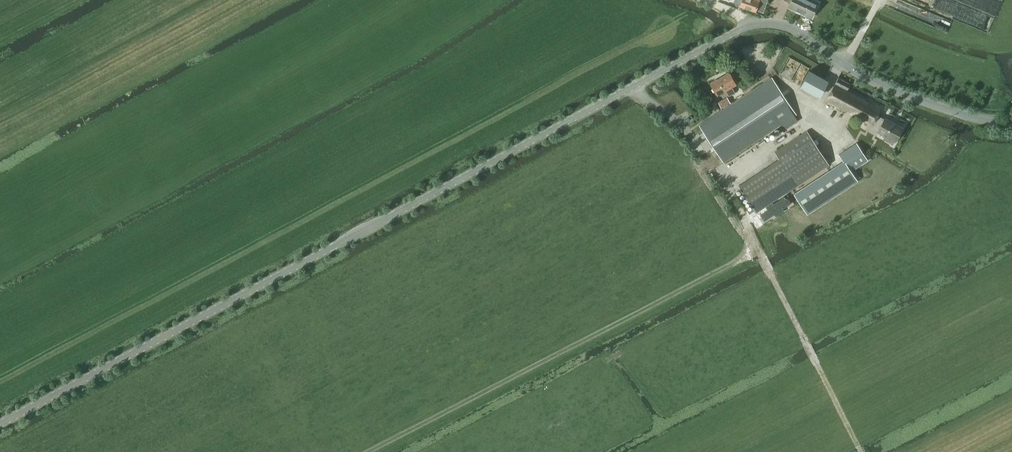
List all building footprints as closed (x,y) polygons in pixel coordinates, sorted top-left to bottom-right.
[(740,6),(756,12),(756,11),(764,13),(768,0),(742,0),(740,6)] [(818,3),(811,0),(784,0),(790,3),(789,7),(811,18),(818,3)] [(819,97),(827,80),(817,75),(810,71),(801,87),(819,97)] [(735,93),(732,87),(736,84),(730,73),(711,83),(718,95),(726,90),(729,96),(735,93)] [(869,103),(847,91),(850,86),(851,84),(839,77),(838,79),(826,100),(872,125),(873,123),(881,127),(879,131),(886,135),(884,139),(893,144),(894,141),(895,141),(902,128),(885,119),(885,120),(877,116),(882,108),(870,101),(869,103)] [(722,110),(699,124),(704,133),(722,161),(723,163),(781,124),(785,130),(798,121),(794,116),(796,114),(772,78),(722,110)] [(725,98),(718,102),(721,108),(728,104),(725,98)] [(756,212),(767,205),(829,164),(807,131),(775,152),(779,159),(739,186),(756,212)] [(851,171),(867,160),(863,153),(852,161),(845,151),(839,155),(844,161),(831,169),(794,194),(807,214),(857,181),(851,171)]
